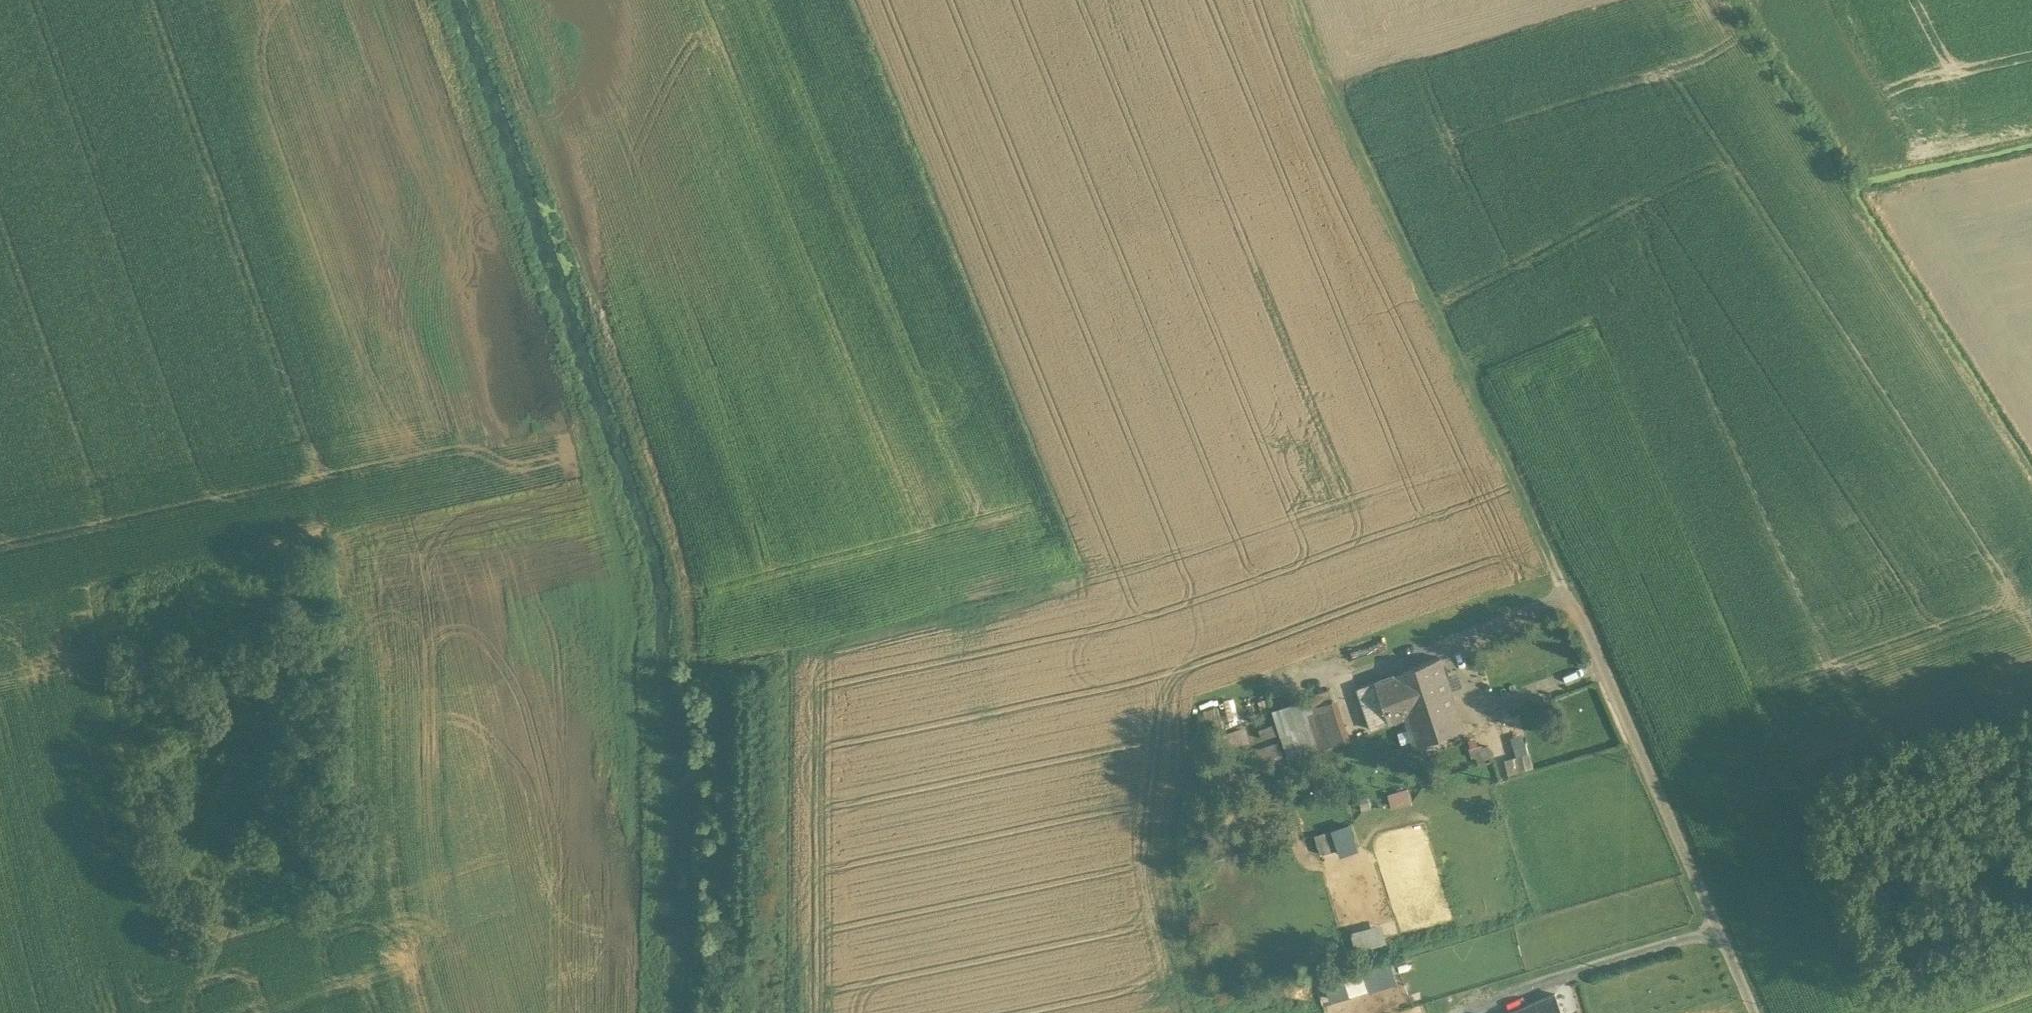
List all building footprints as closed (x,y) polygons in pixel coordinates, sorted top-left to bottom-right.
[(1441,660),(1376,682),(1390,721),(1404,716),(1415,746),(1464,729),(1441,660)] [(1390,721),(1376,682),(1358,688),(1371,727),(1390,721)] [(1325,747),(1347,740),(1330,688),(1309,695),(1310,698),(1314,710),(1325,747)] [(1314,710),(1310,698),(1273,708),(1288,757),(1318,747),(1307,713),(1314,710)] [(1516,755),(1505,758),(1510,772),(1533,765),(1523,732),(1510,735),(1516,755)] [(1260,764),(1283,757),(1279,745),(1256,752),(1260,764)] [(1390,805),(1410,801),(1407,786),(1387,790),(1390,805)] [(1346,820),(1328,827),(1337,852),(1355,845),(1346,820)] [(1316,830),(1319,850),(1332,848),(1329,828),(1316,830)] [(1347,929),(1353,949),(1385,940),(1379,920),(1347,929)] [(1388,962),(1320,982),(1325,1001),(1394,980),(1388,962)] [(1512,1012),(1563,1012),(1556,995),(1512,1012)]
